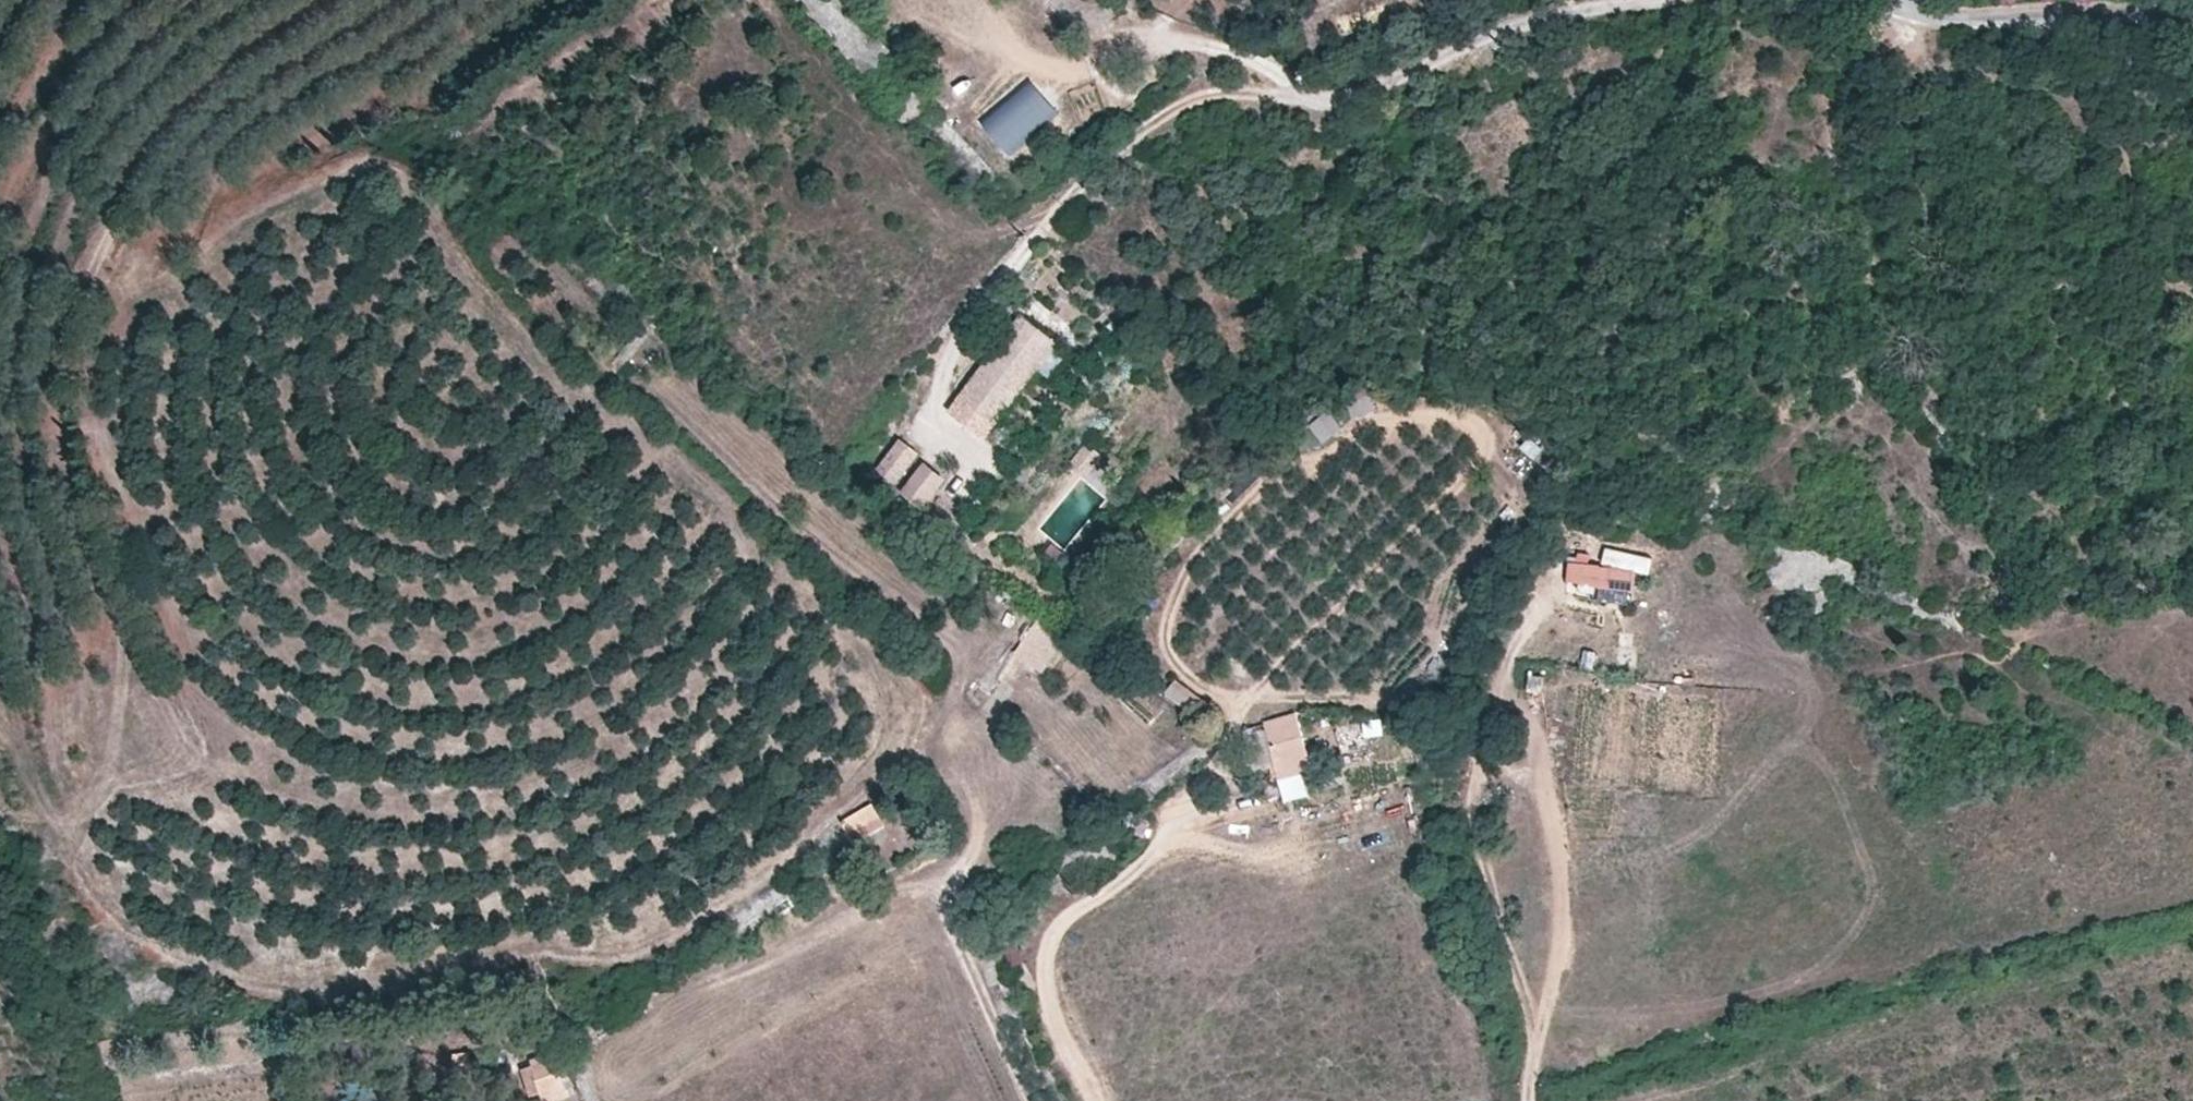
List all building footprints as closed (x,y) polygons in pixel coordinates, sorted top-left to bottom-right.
[(980,121),(1008,153),(1058,108),(1030,77),(980,121)] [(1057,341),(1023,315),(961,396),(996,423),(1057,341)] [(1307,424),(1322,443),(1342,428),(1327,409),(1307,424)] [(894,441),(871,473),(892,489),(916,458),(894,441)] [(947,482),(923,463),(899,494),(923,512),(947,482)] [(1601,564),(1603,548),(1578,545),(1576,561),(1601,564)] [(1632,597),(1635,573),(1568,564),(1565,588),(1632,597)] [(1324,572),(1314,577),(1316,586),(1327,581),(1324,572)] [(1828,589),(1807,599),(1816,615),(1837,605),(1828,589)] [(1297,715),(1264,724),(1278,776),(1311,768),(1297,715)] [(874,803),(842,824),(854,845),(886,824),(874,803)] [(470,1052),(454,1054),(454,1064),(471,1063),(470,1052)] [(531,1061),(547,1100),(557,1100),(572,1096),(556,1052),(531,1061)]
